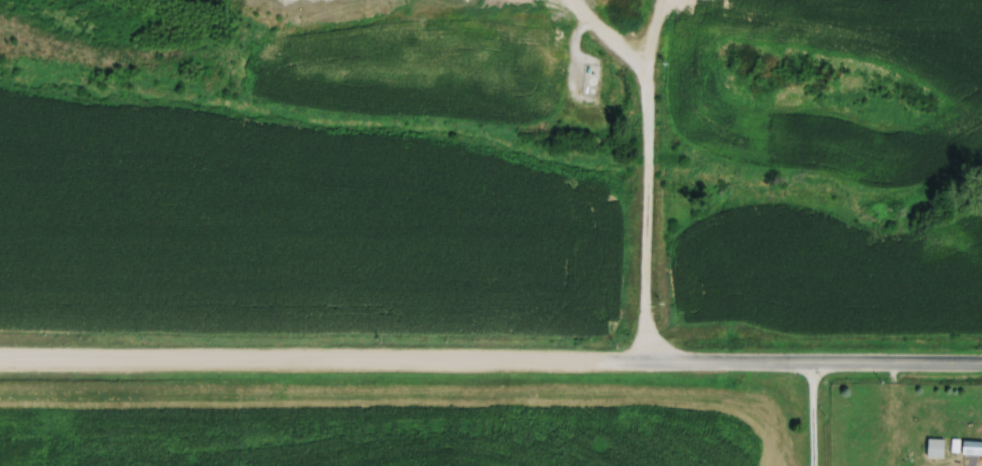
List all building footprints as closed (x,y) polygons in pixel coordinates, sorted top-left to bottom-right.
[(602,67),(587,67),(586,95),(602,96),(602,67)] [(946,439),(928,439),(928,458),(946,458),(946,439)] [(963,441),(963,455),(981,455),(981,441),(963,441)]
